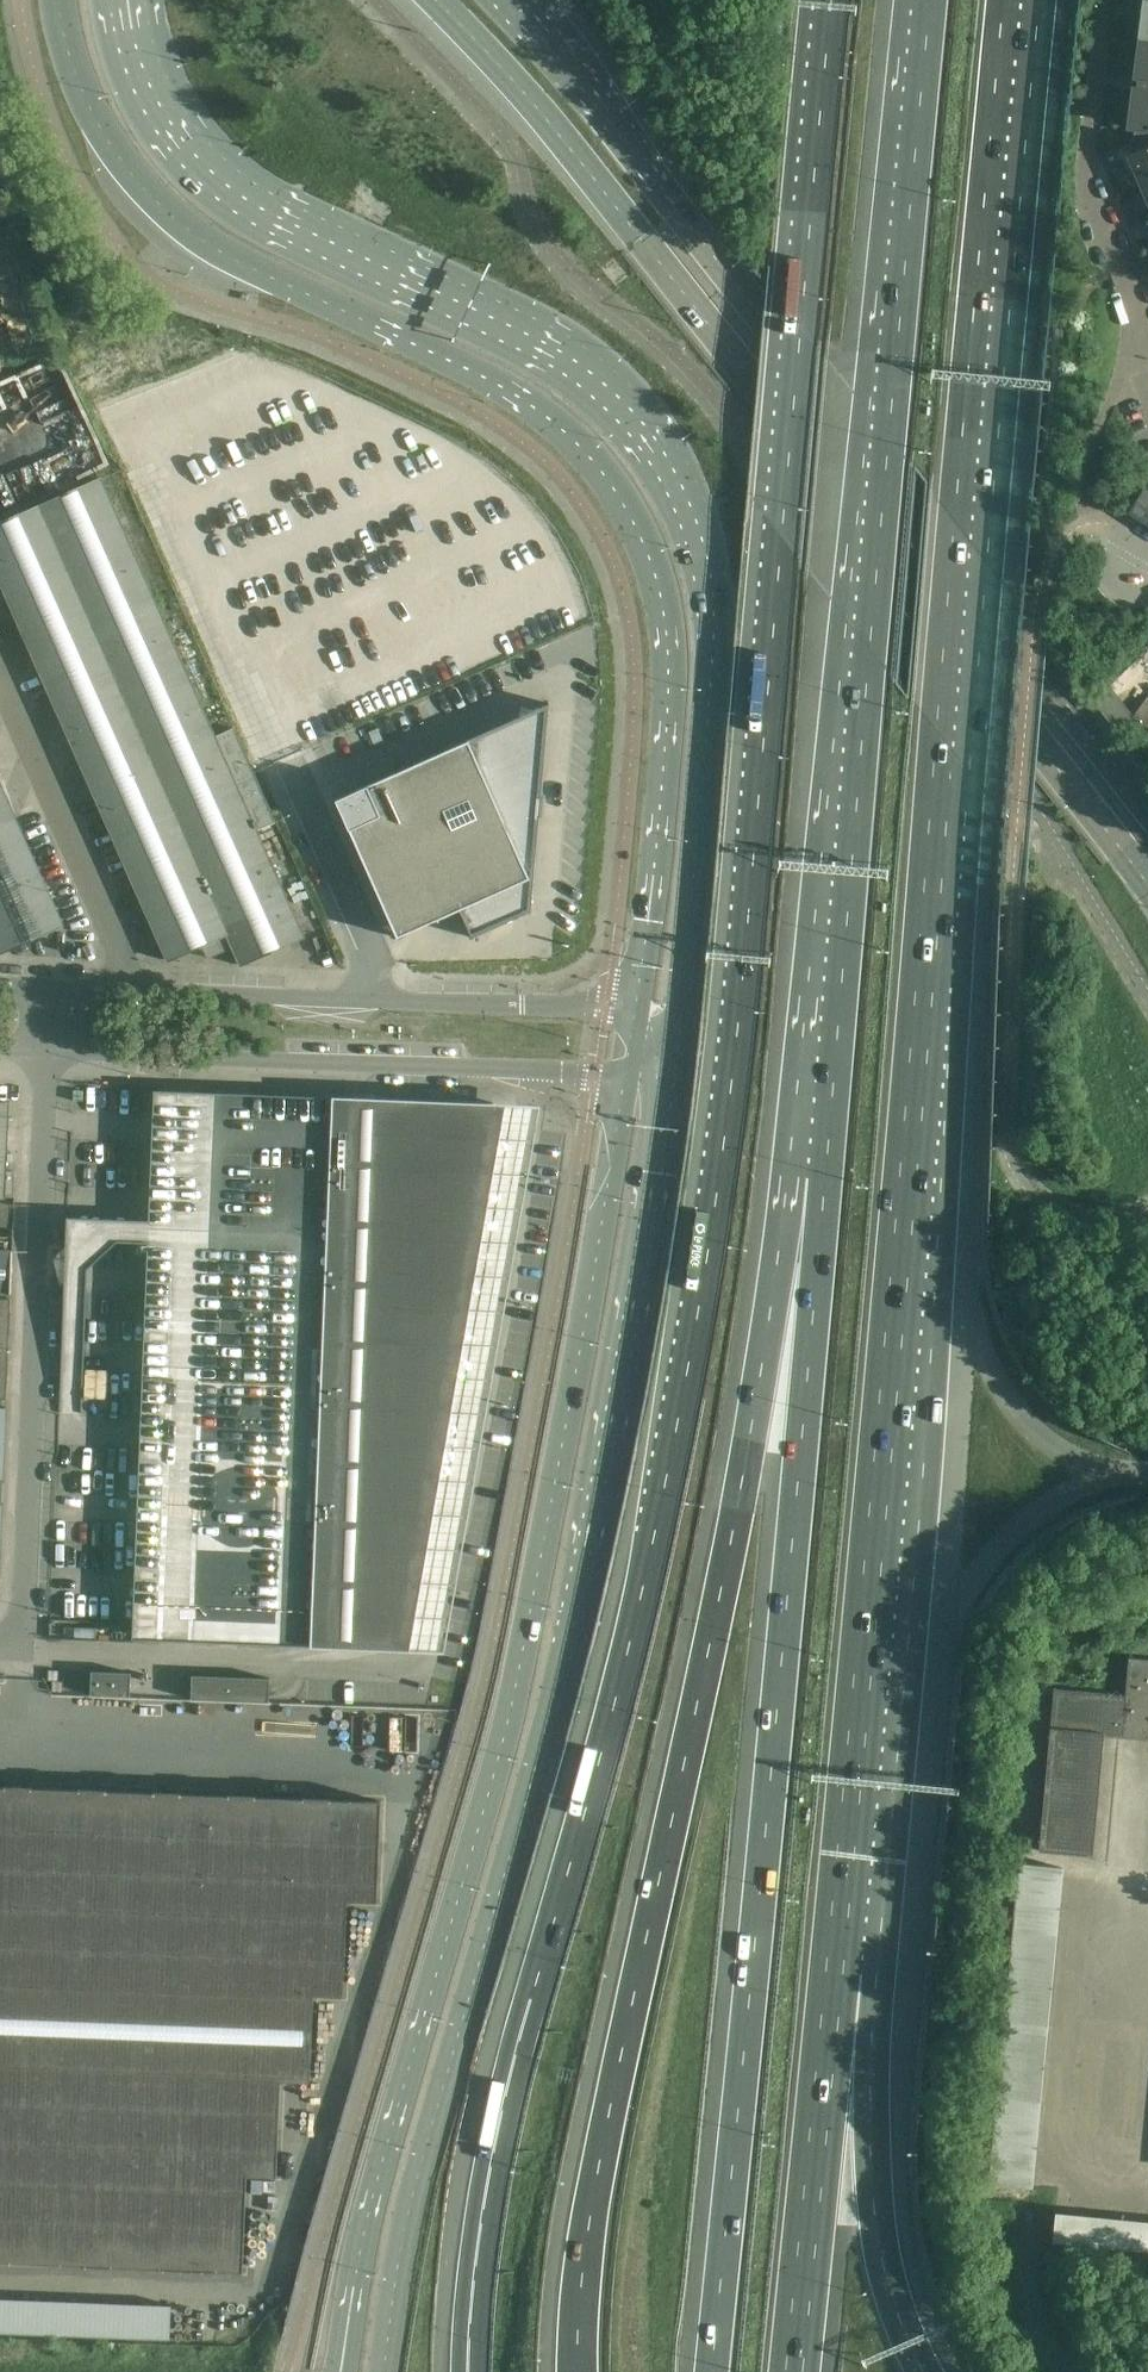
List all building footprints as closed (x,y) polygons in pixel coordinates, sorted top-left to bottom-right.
[(1141,41),(1130,128),(1134,129),(1147,131),(1147,41),(1141,41)] [(1147,185),(1147,131),(1134,129),(1130,157),(1129,157),(1142,187),(1147,185)] [(0,474),(0,490),(15,484),(10,470),(0,474)] [(140,899),(168,961),(202,946),(208,959),(233,948),(241,965),(304,938),(255,830),(274,821),(247,759),(233,730),(215,738),(180,660),(191,656),(179,630),(169,634),(143,578),(100,480),(0,525),(0,584),(140,899)] [(1143,492),(1128,514),(1147,527),(1147,485),(1143,492)] [(1130,667),(1143,676),(1147,668),(1147,661),(1139,655),(1130,667)] [(1108,685),(1095,697),(1108,710),(1121,698),(1108,685)] [(335,800),(397,938),(459,910),(471,937),(530,911),(549,703),(335,800)] [(16,820),(0,783),(0,827),(16,820)] [(1,953),(2,953),(63,925),(16,820),(0,827),(0,951),(1,953)] [(471,1229),(477,1199),(493,1103),(334,1097),(250,1094),(215,1092),(210,1227),(328,1231),(349,1231),(350,1224),(471,1229)] [(6,1198),(6,1197),(14,1197),(14,1172),(7,1172),(10,1104),(0,1104),(0,1198),(6,1198)] [(324,1338),(452,1343),(471,1229),(350,1224),(349,1231),(328,1231),(210,1227),(205,1362),(323,1366),(324,1338)] [(0,1251),(0,1293),(11,1293),(13,1252),(0,1251)] [(60,1390),(59,1413),(82,1414),(83,1391),(82,1391),(86,1293),(64,1292),(60,1390)] [(9,1349),(11,1299),(0,1298),(0,1349),(9,1349)] [(323,1366),(205,1362),(200,1470),(313,1475),(314,1463),(429,1468),(452,1343),(324,1338),(323,1366)] [(9,1349),(0,1349),(0,1399),(7,1400),(9,1349)] [(312,1647),(397,1650),(429,1468),(314,1463),(313,1475),(200,1470),(193,1642),(312,1647)] [(1130,1659),(1126,1696),(1053,1689),(1038,1851),(1092,1856),(1103,1734),(1147,1739),(1147,1661),(1130,1659)] [(130,1697),(131,1673),(91,1671),(90,1696),(130,1697)] [(269,1703),(270,1678),(192,1675),(191,1700),(269,1703)] [(242,2271),(246,2175),(276,2176),(280,2080),(310,2081),(313,1995),(343,1996),(347,1901),(376,1902),(380,1801),(304,1798),(82,1790),(0,1787),(0,2261),(242,2271)] [(1035,2188),(1067,1871),(1023,1866),(990,2182),(1035,2188)] [(1054,2213),(1052,2241),(1147,2251),(1147,2223),(1054,2213)]
